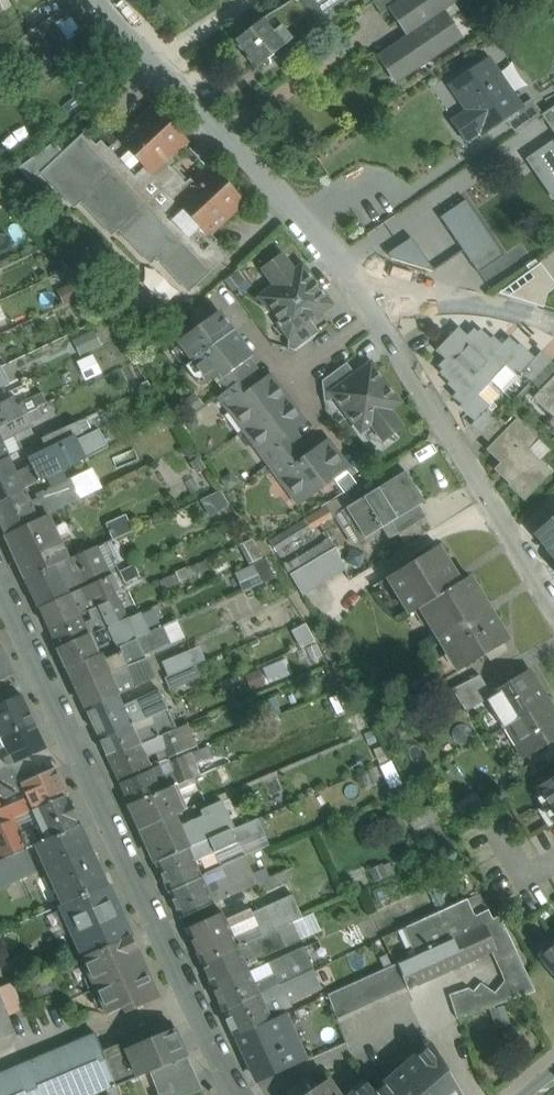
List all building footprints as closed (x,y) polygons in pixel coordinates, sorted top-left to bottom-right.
[(294,0),(308,21),(323,11),(316,0),(294,0)] [(374,2),(381,14),(388,9),(387,7),(398,0),(377,0),(374,2)] [(387,7),(388,9),(407,36),(377,56),(378,57),(385,52),(397,70),(427,50),(429,54),(441,46),(444,50),(464,36),(445,8),(457,0),(398,0),(387,7)] [(52,18),(18,42),(47,81),(80,57),(52,18)] [(264,18),(236,41),(257,68),(291,41),(280,27),(274,32),(264,18)] [(518,103),(487,58),(455,80),(474,107),(452,122),(465,141),(481,130),(483,134),(506,118),(521,107),(518,103)] [(529,95),(518,103),(521,107),(506,118),(517,133),(543,115),(529,95)] [(158,172),(193,135),(154,99),(119,137),(158,172)] [(543,115),(553,131),(553,108),(543,115)] [(55,139),(23,166),(64,215),(81,201),(104,228),(125,211),(119,204),(133,194),(82,133),(63,149),(55,139)] [(536,153),(553,179),(553,140),(536,153)] [(213,159),(172,198),(185,212),(178,219),(201,243),(249,197),(213,159)] [(469,197),(442,212),(483,285),(528,260),(518,243),(501,252),(469,197)] [(411,275),(431,262),(412,235),(392,248),(411,275)] [(294,273),(282,257),(264,270),(277,286),(261,298),(289,336),(310,320),(330,305),(303,267),(294,273)] [(536,260),(526,266),(530,271),(535,278),(544,271),(539,265),(536,260)] [(530,271),(499,294),(544,308),(548,294),(553,289),(553,281),(541,264),(539,265),(544,271),(535,278),(530,271)] [(213,309),(188,332),(189,334),(177,342),(180,345),(174,350),(183,362),(183,363),(186,367),(235,331),(220,311),(216,313),(213,309)] [(289,336),(288,336),(288,349),(294,351),(319,333),(310,320),(289,336)] [(500,347),(481,329),(478,332),(474,328),(468,336),(458,327),(447,339),(488,378),(503,362),(518,377),(522,373),(536,359),(535,358),(519,343),(517,345),(509,337),(500,347)] [(92,329),(71,340),(79,354),(100,343),(92,329)] [(235,331),(186,367),(199,384),(205,380),(207,382),(218,374),(222,379),(250,359),(232,335),(236,332),(235,331)] [(488,378),(447,339),(435,351),(444,359),(438,366),(442,369),(439,373),(458,391),(453,396),(461,404),(459,406),(475,421),(476,422),(489,408),(490,406),(475,392),(488,378)] [(541,351),(535,358),(536,359),(522,373),(532,383),(552,361),(541,351)] [(94,354),(78,360),(86,378),(102,371),(94,354)] [(250,359),(222,379),(230,390),(250,375),(258,369),(250,359)] [(532,383),(540,391),(553,377),(553,363),(552,361),(532,383)] [(347,363),(322,382),(324,402),(329,402),(335,397),(332,393),(356,375),(347,363)] [(378,373),(369,380),(362,371),(356,375),(332,393),(335,397),(361,431),(371,424),(383,440),(401,427),(389,411),(400,403),(378,373)] [(250,375),(230,390),(221,396),(229,407),(258,386),(250,375)] [(258,386),(229,407),(246,430),(287,399),(271,377),(258,386)] [(540,391),(533,398),(551,415),(553,412),(553,377),(540,391)] [(287,399),(246,430),(263,452),(292,431),(304,422),(287,399)] [(0,413),(0,428),(23,416),(18,405),(0,413)] [(489,408),(476,422),(475,421),(471,425),(482,435),(498,417),(489,408)] [(0,428),(0,437),(2,442),(29,429),(23,416),(0,428)] [(509,427),(498,417),(482,435),(492,445),(509,427)] [(492,445),(487,450),(501,463),(497,467),(508,477),(505,480),(510,484),(509,485),(525,501),(553,472),(522,443),(531,434),(517,419),(509,427),(492,445)] [(99,430),(56,451),(60,457),(54,460),(60,472),(108,448),(99,430)] [(292,431),(263,452),(271,463),(300,442),(292,431)] [(10,458),(2,442),(0,437),(0,463),(10,458)] [(300,442),(271,463),(281,476),(310,455),(300,442)] [(310,455),(281,476),(300,503),(347,468),(327,442),(310,455)] [(56,451),(31,463),(34,469),(24,474),(20,480),(24,489),(60,472),(54,460),(60,457),(56,451)] [(0,463),(0,502),(24,489),(20,480),(10,458),(0,463)] [(406,472),(345,509),(363,539),(390,522),(397,533),(420,519),(413,507),(423,501),(406,472)] [(53,490),(42,496),(46,504),(34,510),(39,519),(48,515),(79,499),(71,482),(60,487),(58,482),(51,486),(53,490)] [(0,502),(0,522),(6,535),(39,519),(34,510),(24,489),(0,502)] [(218,493),(206,499),(211,510),(223,504),(218,493)] [(39,519),(6,535),(26,580),(69,561),(48,515),(39,519)] [(106,524),(114,541),(115,541),(133,532),(125,515),(106,524)] [(534,533),(547,549),(551,546),(553,550),(553,515),(534,533)] [(420,519),(397,533),(406,546),(433,529),(425,516),(420,519)] [(114,541),(95,549),(99,559),(119,550),(115,541),(114,541)] [(460,581),(439,545),(387,576),(410,614),(420,607),(458,670),(509,640),(469,575),(460,581)] [(335,548),(291,575),(303,596),(345,570),(335,548)] [(95,549),(76,558),(81,570),(86,581),(105,572),(99,559),(95,549)] [(69,561),(26,580),(37,602),(65,590),(62,585),(66,576),(81,570),(76,558),(69,561)] [(254,563),(233,572),(241,593),(263,584),(254,563)] [(117,583),(113,574),(107,577),(112,585),(117,583)] [(112,585),(107,577),(89,585),(99,606),(117,598),(112,585)] [(70,594),(39,608),(49,628),(79,614),(70,594)] [(117,598),(99,606),(108,626),(127,618),(117,598)] [(127,618),(136,639),(177,621),(178,621),(173,608),(142,621),(139,613),(127,618)] [(79,614),(49,628),(58,648),(88,635),(79,614)] [(127,618),(108,626),(118,646),(136,639),(127,618)] [(185,637),(177,621),(136,639),(144,655),(185,637)] [(108,626),(88,635),(98,655),(99,654),(100,655),(118,647),(118,646),(108,626)] [(88,635),(58,648),(67,668),(98,655),(88,635)] [(136,639),(118,646),(118,647),(127,667),(146,659),(144,655),(136,639)] [(162,661),(168,675),(206,661),(200,646),(162,661)] [(0,648),(0,681),(12,675),(0,648)] [(98,655),(67,668),(76,688),(109,675),(100,655),(99,654),(98,655)] [(146,659),(127,667),(132,678),(136,687),(154,679),(146,659)] [(197,665),(165,678),(171,691),(202,678),(197,665)] [(127,667),(109,675),(114,686),(132,678),(127,667)] [(525,674),(508,684),(507,683),(490,694),(500,710),(505,707),(514,722),(546,702),(536,687),(537,687),(527,671),(524,673),(525,674)] [(109,675),(76,688),(85,709),(118,694),(114,686),(109,675)] [(480,675),(453,689),(461,705),(487,689),(480,675)] [(156,691),(123,706),(132,725),(150,718),(169,710),(159,690),(156,691)] [(118,694),(85,709),(99,739),(132,725),(123,706),(118,694)] [(0,705),(0,737),(34,722),(22,695),(4,703),(0,705)] [(546,702),(514,722),(524,736),(519,740),(528,755),(545,745),(544,744),(553,738),(553,717),(546,702)] [(169,710),(150,718),(159,737),(177,729),(169,710)] [(141,744),(159,737),(150,718),(132,725),(141,744)] [(0,737),(4,747),(8,756),(12,764),(29,756),(46,749),(34,722),(0,737)] [(132,725),(99,739),(108,758),(141,744),(132,725)] [(186,750),(177,729),(159,737),(168,758),(186,750)] [(168,758),(159,737),(141,744),(150,765),(168,758)] [(141,744),(108,758),(118,780),(150,765),(141,744)] [(192,753),(161,766),(164,774),(172,771),(178,785),(193,779),(201,776),(192,753)] [(34,767),(29,756),(12,764),(8,756),(0,759),(0,783),(13,777),(34,767)] [(532,763),(514,775),(519,783),(538,772),(532,763)] [(34,767),(13,777),(0,783),(0,793),(3,799),(24,790),(21,784),(38,777),(34,767)] [(38,777),(21,784),(24,790),(30,802),(33,810),(67,796),(55,769),(38,777)] [(152,770),(120,784),(130,805),(161,792),(152,770)] [(538,788),(553,814),(553,778),(538,788)] [(197,787),(193,779),(178,785),(172,788),(180,806),(190,801),(197,787)] [(130,806),(142,829),(176,813),(182,811),(180,806),(172,788),(161,792),(130,805),(130,806)] [(67,796),(33,810),(40,825),(47,840),(81,826),(67,796)] [(30,802),(19,802),(0,810),(0,824),(13,819),(33,810),(30,802)] [(231,830),(234,829),(223,803),(203,812),(204,815),(214,838),(231,830)] [(176,813),(142,829),(156,862),(189,849),(191,848),(180,825),(176,813)] [(180,825),(191,848),(214,838),(204,815),(180,825)] [(234,829),(231,830),(237,843),(215,853),(221,866),(223,865),(245,856),(269,845),(258,818),(234,829)] [(0,860),(26,850),(19,834),(13,819),(0,824),(0,860)] [(19,834),(26,850),(35,846),(47,840),(40,825),(19,834)] [(47,840),(35,846),(62,905),(108,885),(81,826),(47,840)] [(214,838),(191,848),(189,849),(194,861),(214,852),(215,853),(237,843),(231,830),(214,838)] [(156,862),(169,891),(202,878),(201,876),(194,861),(189,849),(156,862)] [(0,860),(0,887),(35,871),(26,850),(0,860)] [(223,865),(230,879),(231,878),(237,893),(258,883),(245,856),(223,865)] [(223,865),(221,866),(201,876),(202,878),(207,890),(230,879),(223,865)] [(171,895),(181,918),(214,904),(213,904),(207,890),(202,878),(169,891),(171,895)] [(230,879),(207,890),(213,904),(237,893),(231,878),(230,879)] [(108,885),(62,905),(85,956),(86,957),(132,937),(108,885)] [(479,894),(403,929),(416,955),(428,949),(493,919),(479,894)] [(223,912),(186,929),(202,964),(238,947),(237,947),(258,938),(278,930),(303,918),(293,895),(252,913),(258,925),(234,936),(226,919),(223,912)] [(258,925),(252,913),(250,909),(226,919),(234,936),(258,925)] [(535,991),(500,916),(493,919),(428,949),(439,975),(491,952),(495,950),(504,971),(515,998),(535,991)] [(303,918),(278,930),(281,938),(286,946),(299,939),(310,934),(303,918)] [(278,930),(258,938),(264,952),(266,955),(286,946),(281,938),(278,930)] [(132,937),(86,957),(85,956),(82,957),(107,1014),(125,1007),(127,1013),(160,1000),(132,937)] [(258,938),(238,947),(238,948),(244,961),(264,952),(258,938)] [(539,958),(553,976),(553,945),(539,958)] [(289,954),(292,960),(299,976),(314,969),(304,947),(289,954)] [(244,961),(238,948),(202,964),(213,990),(250,973),(244,961)] [(416,955),(398,963),(408,988),(409,990),(439,975),(428,949),(416,955)] [(292,960),(272,968),(274,973),(279,984),(299,976),(292,960)] [(398,963),(328,995),(337,1019),(408,988),(398,963)] [(470,987),(450,995),(458,1018),(515,998),(504,971),(498,991),(483,981),(475,990),(470,987)] [(250,973),(213,990),(223,1011),(259,994),(253,981),(250,973)] [(274,973),(259,980),(259,979),(253,981),(259,994),(266,991),(279,984),(274,973)] [(299,976),(279,984),(282,992),(286,1001),(307,992),(299,976)] [(279,984),(266,991),(270,998),(282,992),(279,984)] [(16,1033),(0,994),(0,1039),(16,1033)] [(259,994),(223,1011),(235,1035),(238,1036),(272,1020),(264,1005),(259,994)] [(272,1020),(238,1036),(251,1064),(256,1062),(265,1079),(307,1058),(296,1032),(284,1037),(275,1018),(272,1020)] [(170,1022),(124,1041),(124,1042),(139,1077),(151,1071),(166,1065),(186,1057),(170,1022)] [(0,1075),(0,1094),(88,1094),(112,1085),(113,1088),(139,1077),(124,1042),(103,1051),(96,1034),(0,1075)] [(352,1094),(464,1094),(432,1044),(375,1094),(367,1083),(352,1094)] [(201,1090),(186,1057),(166,1065),(177,1094),(189,1094),(201,1090)] [(166,1065),(151,1071),(159,1094),(177,1094),(166,1065)] [(286,1092),(288,1094),(304,1094),(315,1088),(308,1078),(286,1092)] [(329,1079),(315,1088),(304,1094),(339,1094),(329,1079)] [(117,1087),(98,1094),(99,1094),(121,1094),(117,1087)]
